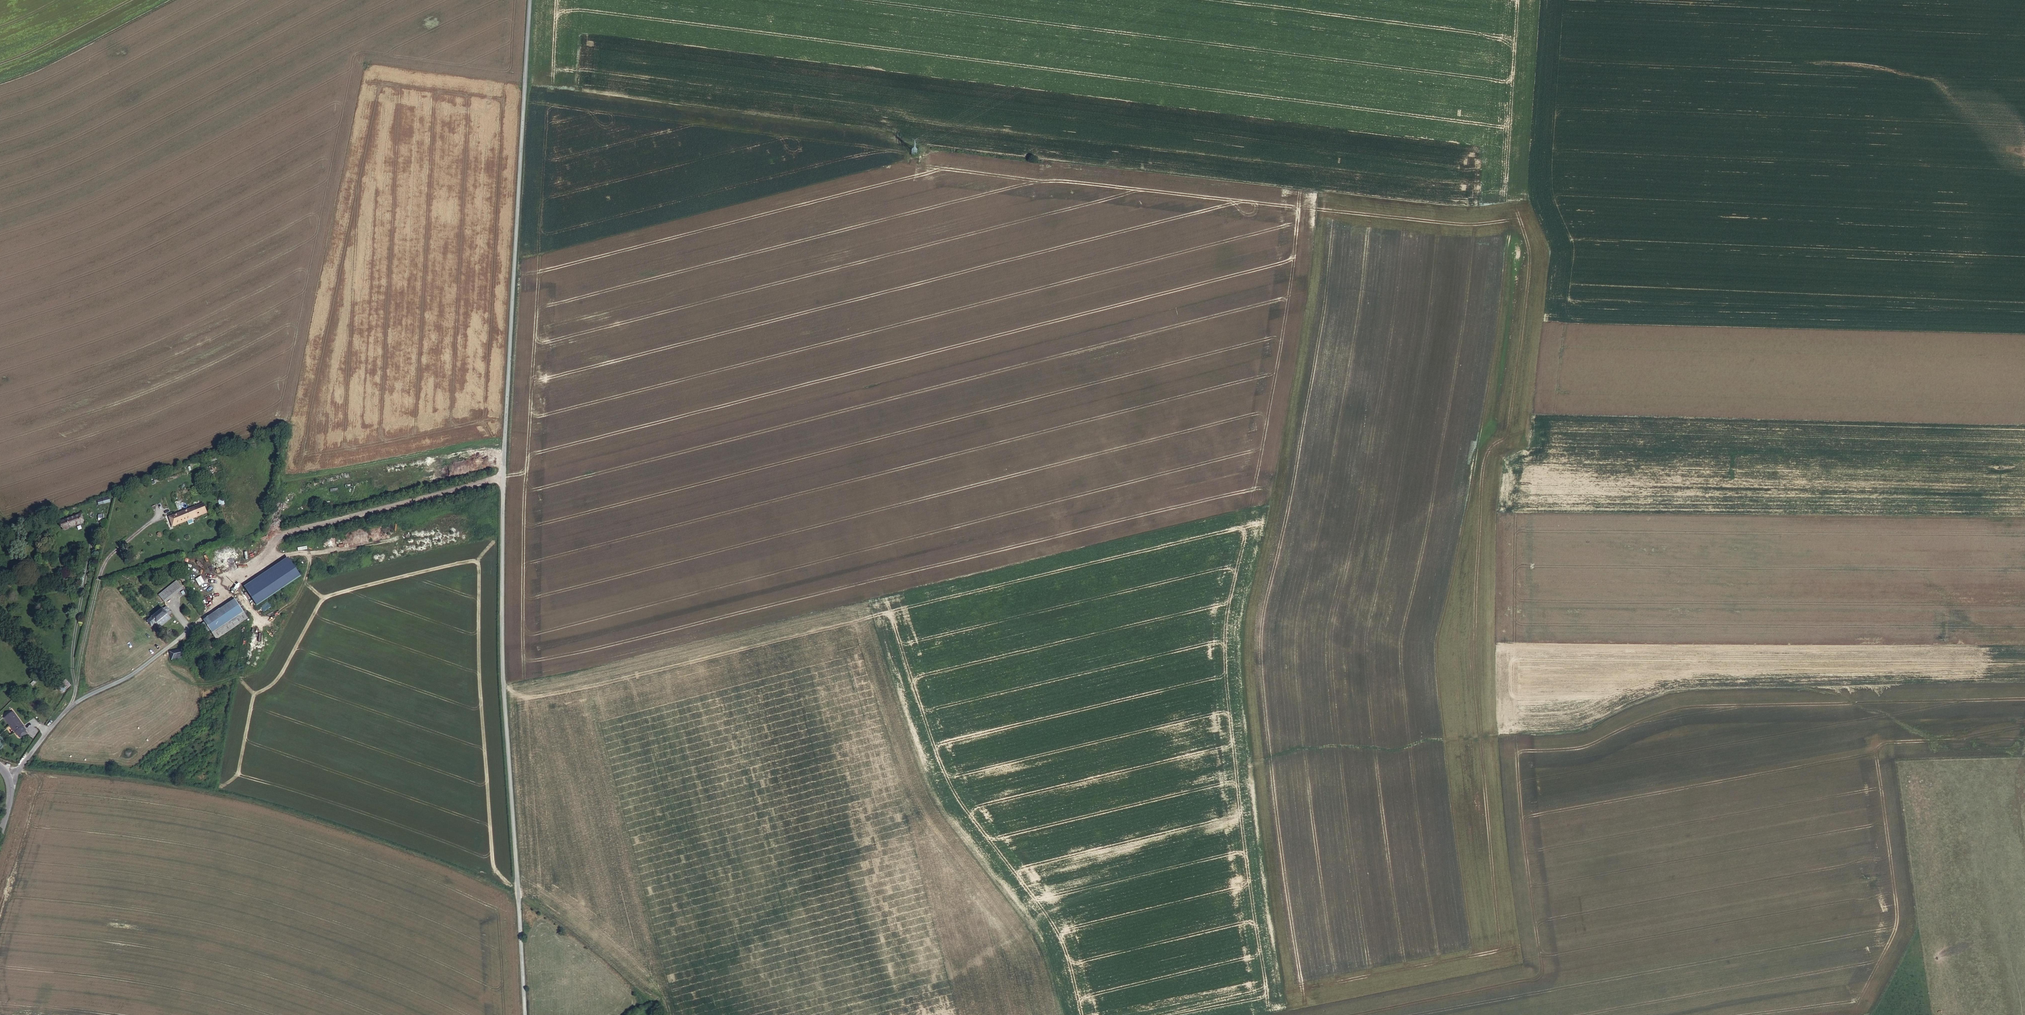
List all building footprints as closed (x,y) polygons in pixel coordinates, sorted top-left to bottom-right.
[(203,503),(207,512),(212,509),(209,501),(203,503)] [(197,516),(207,512),(203,503),(193,507),(197,516)] [(172,526),(197,516),(193,507),(169,517),(172,526)] [(81,519),(83,518),(82,514),(79,514),(79,515),(61,522),(64,529),(82,523),(81,519)] [(220,574),(224,568),(205,555),(201,561),(201,562),(220,574)] [(230,584),(235,576),(225,569),(219,577),(230,584)] [(271,575),(248,591),(257,605),(280,590),(271,575)] [(176,580),(158,595),(165,603),(183,589),(176,580)] [(243,611),(235,599),(204,620),(212,632),(214,631),(243,612),(243,611)] [(170,612),(170,611),(166,606),(147,621),(152,626),(170,612)] [(243,611),(243,612),(214,631),(212,632),(216,639),(248,618),(243,611)] [(172,662),(184,660),(182,649),(170,651),(172,662)] [(64,691),(71,686),(66,680),(59,686),(64,691)] [(19,736),(25,731),(26,730),(23,726),(23,725),(13,712),(4,718),(15,732),(18,736),(19,736)]
